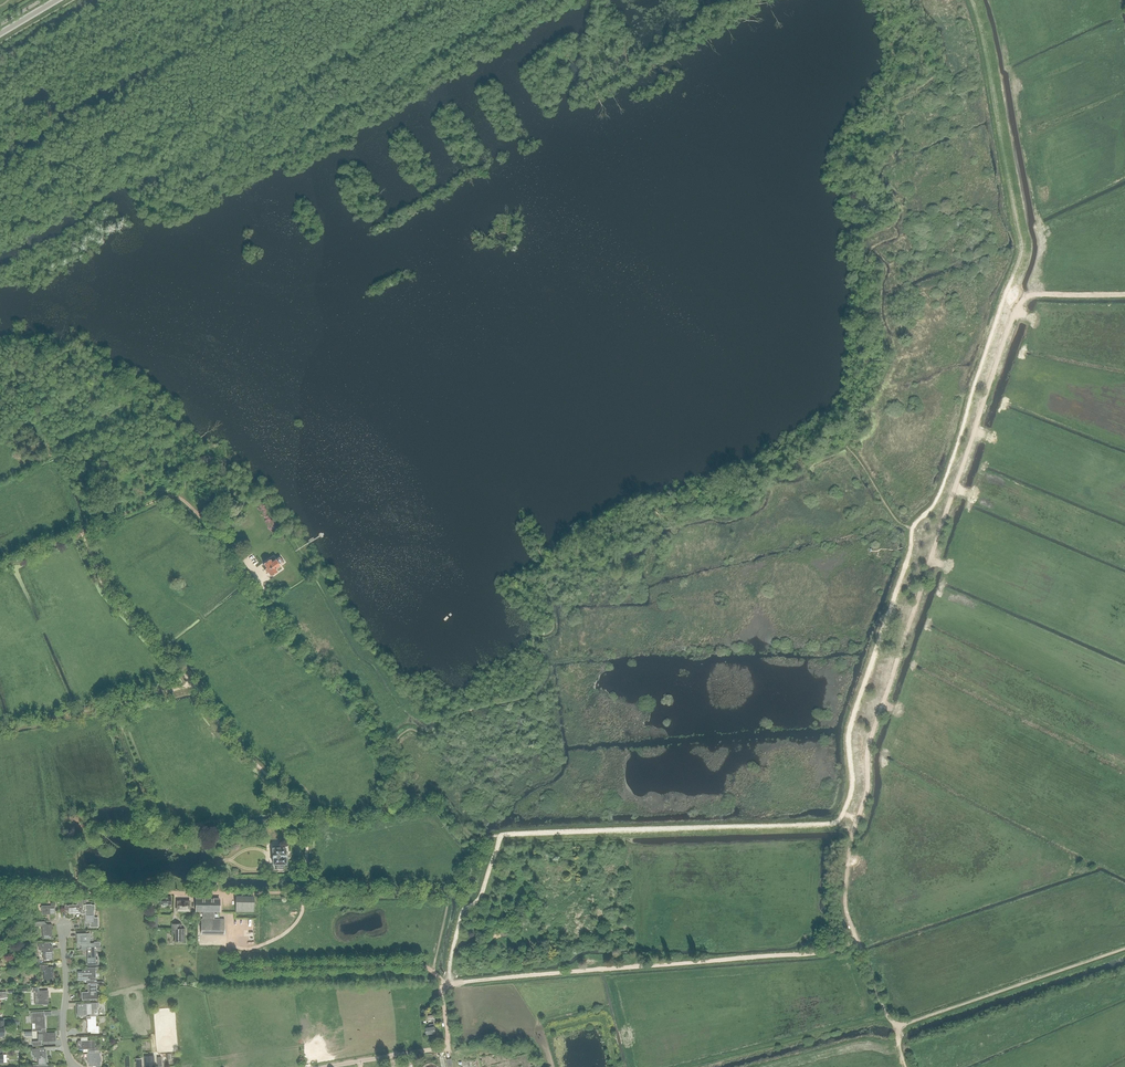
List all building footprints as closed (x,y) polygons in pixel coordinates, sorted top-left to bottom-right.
[(211,453),(197,456),(199,466),(213,462),(211,453)] [(279,565),(283,563),(280,558),(276,560),(276,559),(271,563),(269,560),(263,564),(266,568),(264,569),(267,573),(269,572),(272,576),(277,572),(275,570),(276,569),(275,569),(280,566),(279,565)] [(286,860),(288,859),(288,853),(286,853),(286,848),(272,848),(273,864),(276,864),(276,869),(284,869),(283,864),(286,864),(286,860)] [(236,912),(254,912),(254,896),(236,896),(236,912)] [(197,911),(202,911),(214,911),(219,911),(220,899),(197,899),(197,911)] [(83,909),(82,900),(77,900),(78,904),(77,904),(77,905),(69,906),(65,906),(65,911),(69,911),(69,913),(81,913),(81,914),(83,914),(83,909)] [(189,910),(189,902),(178,902),(178,910),(189,910)] [(54,906),(56,906),(55,904),(51,904),(51,906),(46,907),(46,906),(42,907),(42,914),(55,914),(54,906)] [(98,917),(94,917),(94,910),(95,910),(95,905),(91,905),(91,904),(85,904),(85,905),(83,905),(83,909),(83,914),(86,914),(86,923),(90,923),(90,927),(98,927),(98,917)] [(214,919),(202,919),(201,919),(201,934),(219,934),(224,934),(224,919),(214,919)] [(48,925),(47,925),(44,922),(44,921),(35,922),(35,926),(42,926),(43,938),(51,937),(51,928),(48,928),(48,925)] [(184,942),(184,929),(181,929),(181,924),(171,924),(171,934),(175,934),(175,942),(184,942)] [(86,947),(95,947),(100,947),(100,942),(95,942),(95,943),(90,943),(89,933),(77,934),(77,945),(81,945),(82,950),(84,950),(86,949),(86,947)] [(40,950),(43,950),(44,959),(52,959),(52,949),(48,949),(48,946),(45,947),(45,943),(38,943),(38,947),(40,947),(40,950)] [(96,958),(95,947),(86,947),(86,949),(87,949),(88,966),(96,965),(98,965),(97,958),(96,958)] [(47,965),(39,965),(39,971),(43,971),(44,980),(53,980),(53,968),(47,968),(47,965)] [(87,980),(87,982),(94,982),(94,980),(96,980),(96,971),(78,971),(78,980),(87,980)] [(96,991),(96,984),(103,984),(103,982),(96,982),(87,982),(87,985),(88,984),(89,992),(82,993),(82,1000),(99,999),(98,991),(96,991)] [(35,1004),(44,1004),(48,1004),(48,992),(44,992),(44,991),(39,991),(39,987),(32,988),(32,992),(35,992),(35,1004)] [(94,1017),(98,1016),(97,1003),(84,1003),(84,1007),(77,1007),(77,1015),(82,1015),(82,1014),(86,1014),(89,1014),(90,1017),(94,1017)] [(41,1031),(45,1031),(44,1016),(43,1012),(32,1012),(33,1024),(35,1023),(36,1028),(33,1029),(33,1031),(41,1031)] [(95,1019),(94,1019),(94,1017),(90,1017),(86,1017),(86,1019),(88,1019),(88,1032),(96,1031),(95,1019)] [(427,1034),(436,1033),(434,1026),(434,1024),(430,1025),(430,1027),(426,1028),(427,1034)] [(41,1031),(40,1031),(40,1034),(38,1034),(38,1041),(43,1041),(55,1041),(55,1033),(51,1033),(46,1033),(46,1031),(45,1031),(41,1031)] [(78,1042),(77,1042),(77,1046),(78,1046),(79,1049),(83,1049),(87,1049),(87,1051),(88,1051),(92,1051),(95,1051),(99,1050),(99,1047),(94,1047),(94,1041),(91,1041),(78,1041),(78,1042)] [(32,1049),(32,1053),(34,1053),(34,1057),(38,1057),(38,1064),(36,1065),(32,1065),(32,1066),(47,1066),(47,1064),(46,1064),(46,1052),(40,1052),(39,1049),(32,1049)] [(88,1053),(87,1054),(87,1062),(89,1062),(89,1066),(100,1065),(100,1062),(101,1062),(101,1057),(100,1057),(100,1053),(95,1053),(95,1051),(92,1051),(88,1051),(88,1053)] [(144,1056),(145,1066),(155,1066),(154,1055),(144,1056)]
